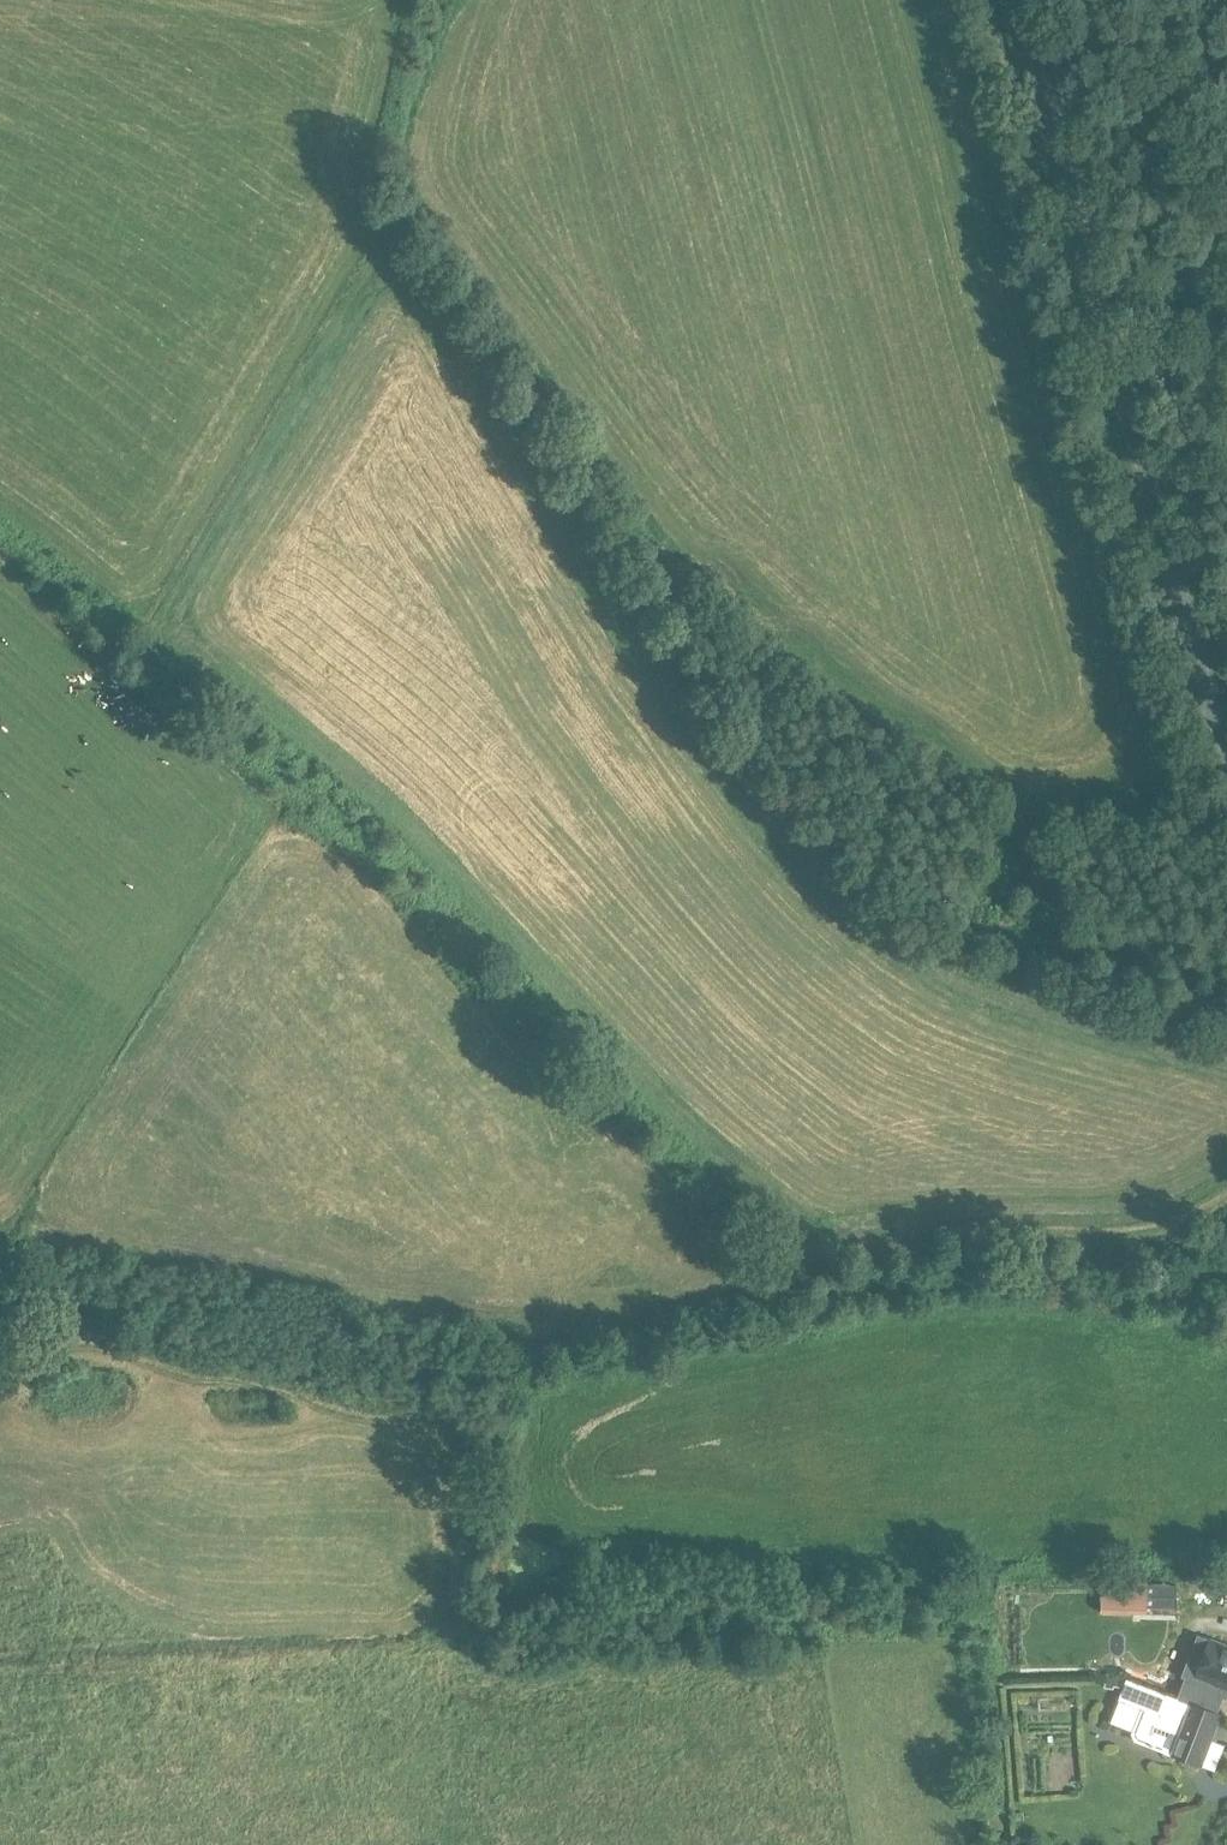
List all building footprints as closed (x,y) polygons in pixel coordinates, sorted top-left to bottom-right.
[(1148,1585),(1104,1584),(1103,1612),(1147,1613),(1147,1608),(1148,1585)] [(1192,1671),(1180,1700),(1217,1715),(1226,1689),(1226,1647),(1201,1637),(1188,1670),(1192,1671)] [(1180,1700),(1138,1684),(1129,1681),(1121,1700),(1144,1709),(1135,1735),(1138,1742),(1165,1752),(1201,1766),(1221,1716),(1217,1715),(1180,1700)]
